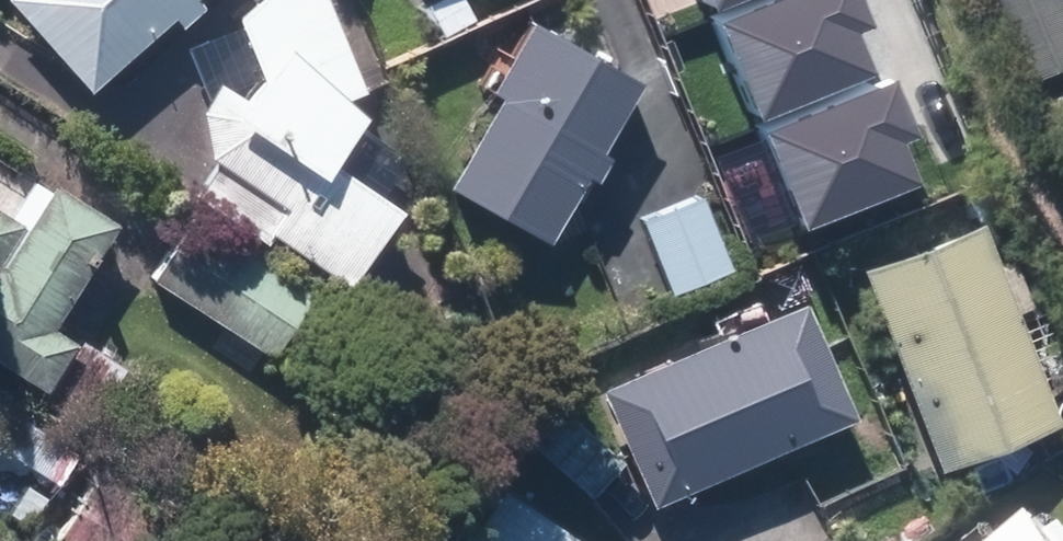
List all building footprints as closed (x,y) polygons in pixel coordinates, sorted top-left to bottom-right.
[(84,91),(99,77),(110,89),(211,0),(4,0),(84,91)] [(359,90),(322,0),(253,0),(231,18),(257,76),(243,96),(211,75),(195,99),(207,156),(215,162),(189,199),(260,247),(270,233),(341,283),(393,207),(326,161),(357,116),(345,102),(359,90)] [(717,19),(763,0),(709,0),(717,19)] [(867,0),(778,0),(720,24),(763,126),(880,77),(862,35),(879,28),(867,0)] [(1041,85),(1062,77),(1062,0),(1011,0),(1041,85)] [(485,94),(492,99),(444,184),(544,242),(636,82),(536,24),(528,20),(485,94)] [(923,137),(898,77),(764,133),(807,234),(923,186),(906,144),(923,137)] [(116,220),(36,171),(7,218),(0,214),(0,367),(34,388),(65,338),(49,328),(116,220)] [(699,191),(635,218),(669,296),(733,268),(699,191)] [(186,213),(143,279),(269,362),(312,296),(186,213)] [(982,219),(917,246),(855,271),(936,469),(996,445),(1062,418),(982,219)] [(803,290),(599,388),(658,510),(862,411),(803,290)] [(41,516),(82,444),(0,398),(0,493),(41,516)] [(557,399),(522,435),(587,498),(622,462),(557,399)] [(174,520),(100,469),(50,540),(160,540),(174,520)] [(467,540),(590,540),(510,483),(467,540)] [(992,540),(1062,540),(1062,525),(1043,499),(992,540)]
